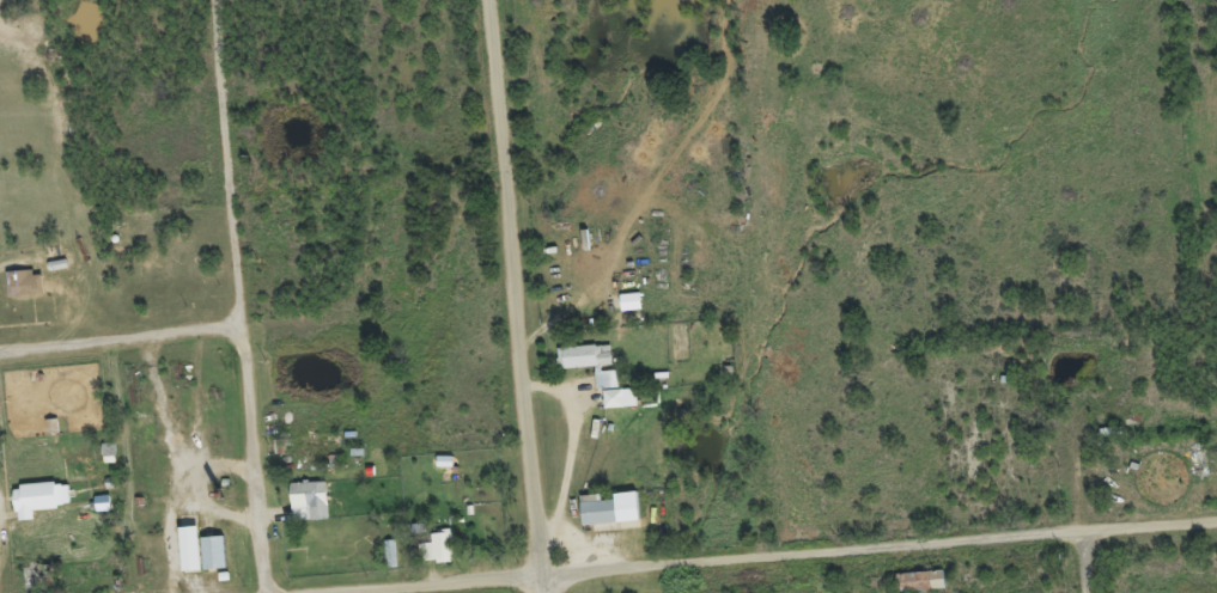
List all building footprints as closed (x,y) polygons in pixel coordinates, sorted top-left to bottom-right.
[(4,282),(5,307),(40,307),(39,281),(4,282)] [(617,304),(618,320),(638,319),(637,303),(617,304)] [(608,375),(607,355),(555,357),(556,377),(608,375)] [(634,416),(633,397),(616,398),(615,379),(601,380),(601,376),(592,376),(593,398),(599,398),(600,417),(634,416)] [(29,519),(66,516),(65,492),(10,496),(12,530),(30,529),(29,519)] [(324,492),(288,492),(288,530),(324,529),(324,492)] [(614,532),(636,529),(632,500),(610,504),(614,532)] [(107,520),(106,504),(91,505),(92,521),(107,520)] [(610,534),(609,510),(577,511),(578,535),(610,534)] [(176,581),(196,581),(195,536),(175,537),(176,581)] [(423,541),(424,572),(450,571),(449,540),(423,541)] [(200,579),(222,577),(219,545),(196,547),(200,579)]
